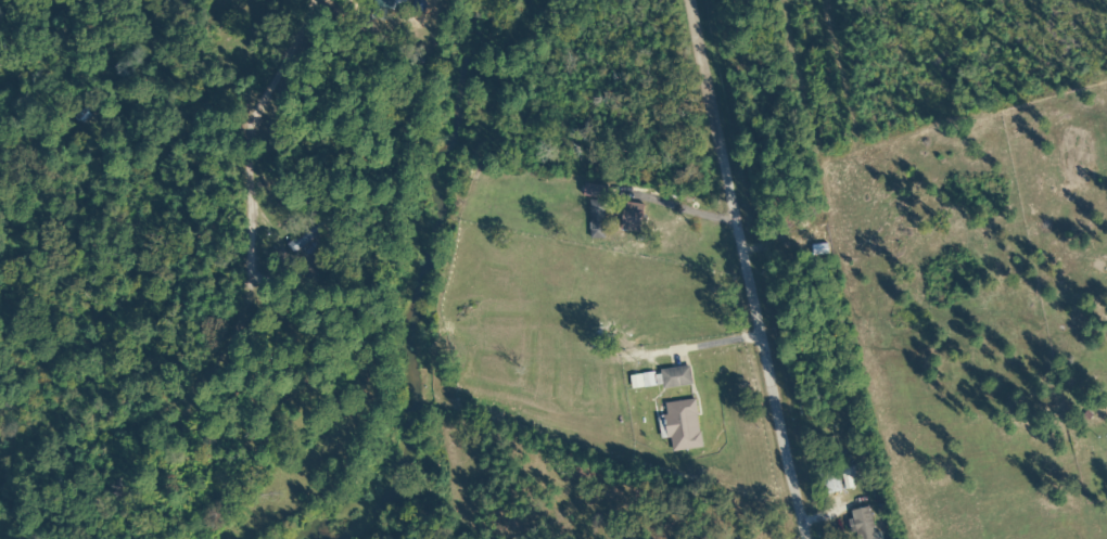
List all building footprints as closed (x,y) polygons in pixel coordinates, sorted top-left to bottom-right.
[(394,0),(372,0),(371,6),(393,10),(394,0)] [(603,239),(603,199),(588,199),(588,239),(603,239)] [(306,256),(314,246),(309,241),(327,223),(314,211),(281,245),(291,255),(297,248),(306,256)] [(642,390),(689,385),(687,367),(640,373),(642,390)] [(694,400),(662,403),(664,416),(656,417),(658,439),(668,438),(670,452),(700,448),(694,400)] [(850,538),(872,538),(871,510),(850,510),(850,538)]
